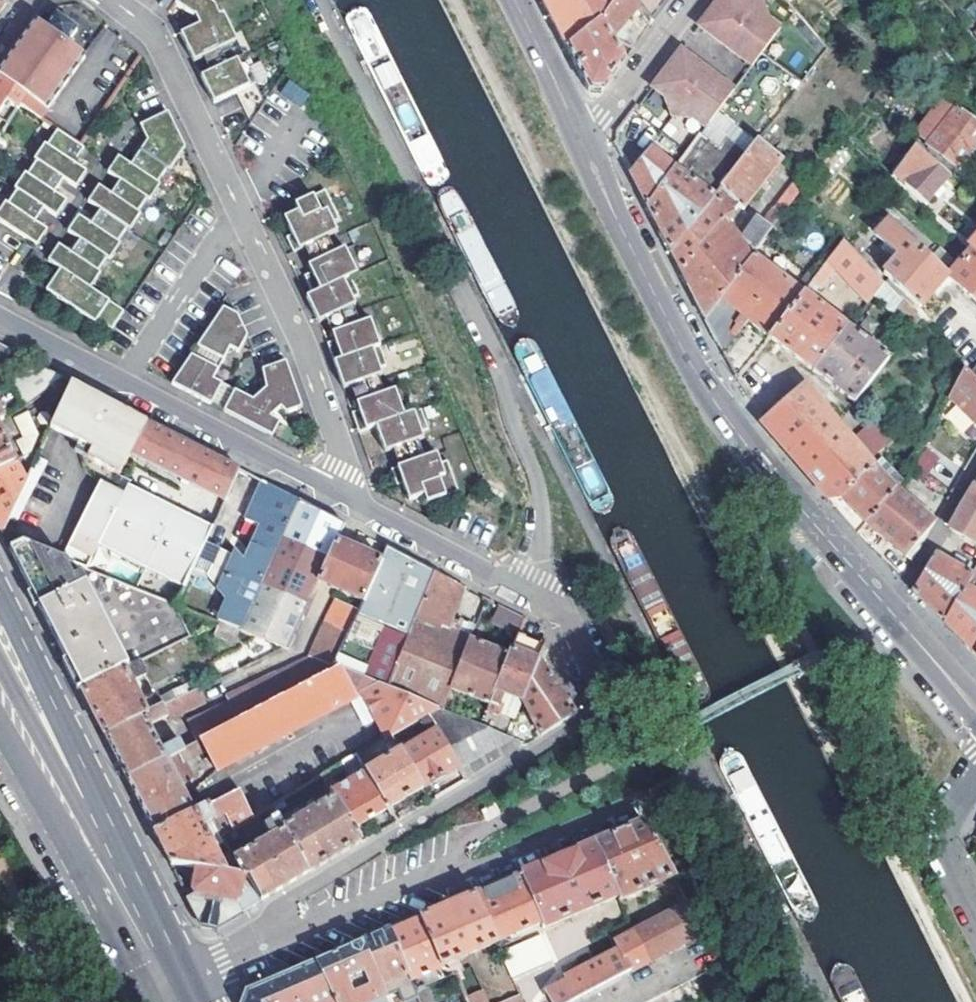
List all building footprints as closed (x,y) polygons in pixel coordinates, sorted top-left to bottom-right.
[(175,4),(193,16),(194,16),(199,24),(180,34),(194,62),(237,41),(223,13),(218,15),(214,6),(206,0),(178,0),(175,4)] [(560,35),(566,47),(598,22),(614,0),(542,0),(560,35)] [(598,22),(611,36),(613,33),(639,9),(643,13),(652,24),(655,21),(671,0),(614,0),(598,22)] [(698,23),(752,63),(780,25),(768,16),(746,0),(715,0),(698,23)] [(768,16),(762,0),(746,0),(768,16)] [(0,69),(0,76),(26,95),(20,103),(39,118),(84,57),(67,44),(77,29),(57,14),(45,29),(35,21),(0,69)] [(598,22),(566,47),(587,90),(596,91),(604,93),(625,63),(609,38),(611,36),(598,22)] [(732,89),(679,50),(652,86),(663,94),(694,117),(705,125),(732,89)] [(243,56),(201,76),(214,103),(256,83),(243,56)] [(17,107),(20,103),(26,95),(0,76),(0,111),(5,105),(7,107),(10,103),(17,107)] [(288,80),(279,94),(301,107),(310,92),(288,80)] [(694,117),(663,94),(671,115),(694,117)] [(960,108),(928,149),(955,171),(975,144),(975,120),(960,108)] [(184,147),(167,111),(139,125),(146,141),(130,163),(117,155),(106,171),(119,179),(110,192),(98,183),(87,199),(99,207),(89,221),(77,212),(66,228),(78,237),(69,250),(57,242),(46,258),(62,269),(48,289),(82,313),(84,309),(108,327),(121,309),(88,285),(99,270),(96,269),(105,256),(107,257),(118,241),(116,240),(126,226),(128,228),(139,212),(137,210),(146,197),(148,199),(160,183),(157,181),(166,168),(169,170),(184,147)] [(651,213),(672,253),(748,155),(709,125),(677,166),(647,205),(651,213)] [(54,129),(44,143),(41,142),(30,157),(33,159),(24,172),(21,170),(10,186),(12,187),(3,201),(1,199),(0,200),(0,222),(30,243),(42,228),(30,219),(39,206),(51,215),(62,199),(50,191),(59,178),(71,186),(82,170),(70,161),(80,147),(76,145),(54,129)] [(693,293),(707,320),(756,255),(768,239),(754,229),(744,242),(726,223),(738,207),(744,211),(783,160),(759,142),(748,155),(672,253),(693,293)] [(926,202),(949,173),(916,146),(901,165),(908,170),(904,176),(908,179),(904,185),(926,202)] [(631,175),(647,205),(677,166),(652,147),(631,175)] [(804,191),(811,181),(802,175),(795,184),(804,191)] [(328,192),(298,206),(301,214),(287,221),(295,237),(289,240),(296,255),(340,234),(336,225),(342,222),(328,192)] [(774,230),(784,217),(773,208),(762,221),(774,230)] [(949,278),(952,274),(947,270),(956,258),(942,246),(933,257),(890,220),(875,237),(899,259),(885,275),(923,308),(949,278)] [(812,283),(768,341),(788,355),(814,375),(850,330),(808,300),(820,285),(826,288),(838,273),(871,304),(876,298),(886,285),(843,242),(812,283)] [(348,250),(311,268),(314,275),(307,278),(316,296),(309,299),(321,325),(359,307),(355,301),(362,298),(353,280),(360,276),(348,250)] [(975,301),(975,253),(972,250),(952,274),(949,278),(953,281),(975,301)] [(794,294),(756,255),(707,320),(722,349),(738,380),(755,358),(768,341),(812,283),(805,279),(794,294)] [(886,285),(876,298),(915,329),(922,321),(886,285)] [(222,306),(170,382),(210,403),(210,402),(223,408),(222,410),(271,435),(278,420),(275,418),(282,407),(287,411),(303,406),(287,359),(263,368),(269,386),(257,399),(213,375),(229,344),(238,349),(247,332),(235,312),(222,306)] [(337,343),(330,346),(346,391),(384,378),(382,370),(389,368),(373,322),(334,336),(337,343)] [(814,375),(853,404),(890,360),(850,330),(814,375)] [(963,363),(966,367),(971,372),(975,366),(975,348),(963,363)] [(13,380),(26,406),(62,378),(39,366),(17,378),(13,380)] [(966,367),(946,403),(975,421),(975,377),(971,372),(966,367)] [(146,422),(70,382),(53,419),(128,457),(130,453),(146,422)] [(822,492),(830,501),(841,499),(875,465),(837,424),(806,390),(766,422),(774,434),(822,492)] [(361,413),(354,415),(361,435),(378,429),(387,455),(426,441),(423,434),(430,432),(424,412),(407,418),(397,393),(359,406),(361,413)] [(18,442),(25,457),(30,454),(38,436),(27,413),(15,419),(25,439),(18,442)] [(128,457),(53,419),(48,432),(90,451),(86,460),(118,475),(128,457)] [(238,469),(146,422),(130,453),(223,500),(238,469)] [(869,427),(856,439),(875,459),(888,447),(869,427)] [(16,461),(0,430),(0,469),(16,461)] [(439,456),(393,472),(399,489),(406,486),(412,503),(427,498),(430,505),(460,495),(450,463),(442,466),(439,456)] [(875,465),(896,488),(903,477),(883,457),(875,465)] [(16,461),(0,469),(0,530),(1,533),(26,480),(16,461)] [(896,488),(875,465),(841,499),(867,522),(896,488)] [(120,492),(96,481),(65,551),(62,559),(86,569),(120,492)] [(299,501),(262,481),(242,520),(257,527),(249,544),(274,556),(299,501)] [(120,492),(86,569),(153,596),(171,603),(174,604),(184,583),(190,569),(203,542),(211,526),(124,483),(120,492)] [(949,528),(975,543),(975,541),(975,486),(975,485),(949,528)] [(896,488),(867,522),(905,557),(934,519),(896,488)] [(299,501),(274,556),(239,630),(286,649),(317,582),(337,541),(345,524),(299,501)] [(351,548),(337,541),(317,582),(332,590),(351,548)] [(190,569),(204,576),(217,548),(203,542),(190,569)] [(81,690),(137,662),(188,636),(171,603),(153,596),(86,569),(62,559),(56,557),(22,543),(10,549),(44,617),(81,690)] [(274,556),(249,544),(241,561),(233,550),(231,555),(217,548),(204,576),(223,599),(214,620),(239,630),(274,556)] [(370,683),(380,687),(436,571),(388,547),(380,564),(360,605),(357,612),(346,635),(331,667),(340,671),(370,683)] [(351,548),(332,590),(360,605),(380,564),(351,548)] [(911,589),(944,622),(968,580),(972,574),(953,563),(935,552),(933,551),(911,589)] [(436,571),(380,687),(433,708),(444,687),(468,637),(446,625),(465,587),(436,571)] [(968,580),(944,622),(970,650),(975,656),(975,594),(973,592),(970,591),(974,583),(968,580)] [(336,601),(324,624),(346,635),(357,612),(336,601)] [(525,618),(500,605),(494,618),(519,631),(525,618)] [(237,724),(340,671),(331,667),(346,635),(324,624),(307,658),(225,700),(226,703),(237,724)] [(506,656),(482,706),(473,724),(503,736),(511,722),(489,711),(500,688),(521,700),(540,662),(545,646),(518,633),(506,656)] [(468,637),(444,687),(482,706),(506,656),(468,637)] [(143,673),(137,662),(81,690),(92,713),(103,735),(160,706),(155,698),(152,692),(138,700),(134,690),(139,688),(137,682),(131,685),(130,681),(143,673)] [(540,662),(521,700),(527,712),(540,734),(575,714),(540,662)] [(355,701),(340,671),(237,724),(197,744),(188,749),(192,756),(203,750),(214,772),(355,701)] [(359,689),(384,737),(427,711),(433,708),(380,687),(370,683),(359,689)] [(202,701),(195,689),(176,698),(160,706),(103,735),(114,758),(126,781),(183,752),(179,744),(177,741),(159,750),(146,725),(165,716),(166,719),(202,701)] [(172,689),(155,698),(160,706),(176,698),(172,689)] [(352,703),(363,725),(372,720),(361,698),(352,703)] [(521,700),(511,722),(503,736),(520,743),(524,745),(532,739),(517,733),(527,712),(521,700)] [(237,724),(226,703),(186,723),(193,737),(197,744),(237,724)] [(427,711),(437,728),(459,764),(466,775),(520,743),(503,736),(473,724),(433,708),(427,711)] [(437,728),(398,751),(419,788),(459,764),(437,728)] [(193,737),(179,744),(183,752),(188,749),(197,744),(193,737)] [(183,752),(126,781),(137,803),(142,812),(146,820),(153,835),(191,815),(177,786),(190,779),(181,761),(192,756),(188,749),(183,752)] [(398,751),(363,772),(384,809),(419,788),(398,751)] [(328,792),(332,798),(351,829),(384,809),(363,772),(328,792)] [(220,836),(250,819),(234,791),(204,809),(213,824),(220,836)] [(297,809),(277,821),(308,872),(358,842),(351,829),(332,798),(311,812),(307,805),(302,808),(305,815),(302,817),(297,809)] [(263,811),(266,817),(272,813),(269,808),(263,811)] [(200,832),(213,824),(204,809),(191,815),(153,835),(161,851),(166,860),(169,866),(181,869),(226,876),(200,832)] [(272,813),(266,817),(269,822),(276,819),(272,813)] [(255,847),(234,859),(236,862),(246,880),(259,901),(308,872),(277,821),(276,819),(269,822),(264,826),(271,838),(264,841),(261,837),(252,842),(255,847)] [(645,823),(595,843),(617,898),(618,902),(665,882),(676,877),(645,823)] [(542,923),(544,928),(617,898),(595,843),(521,874),(542,923)] [(246,880),(236,862),(226,867),(232,878),(241,879),(246,880)] [(226,876),(181,869),(191,888),(182,893),(200,927),(206,928),(212,929),(238,914),(232,902),(236,899),(241,879),(232,878),(226,876)] [(521,874),(476,893),(497,942),(513,936),(542,923),(521,874)] [(676,877),(665,882),(680,908),(691,903),(676,877)] [(232,902),(238,914),(259,901),(246,880),(241,879),(236,899),(232,902)] [(421,916),(442,965),(497,942),(476,893),(421,916)] [(680,908),(634,933),(649,962),(685,944),(708,932),(691,903),(680,908)] [(421,916),(389,930),(411,981),(443,968),(442,965),(421,916)] [(389,930),(362,941),(383,992),(395,986),(402,1001),(405,1001),(417,996),(416,992),(411,981),(389,930)] [(552,1001),(571,1001),(649,962),(634,933),(614,943),(618,951),(566,977),(567,980),(551,989),(551,998),(552,1001)] [(514,940),(513,936),(497,942),(499,946),(514,940)] [(541,936),(502,953),(513,980),(553,963),(541,936)] [(383,992),(362,941),(316,960),(337,1001),(359,1001),(364,1000),(365,1001),(388,1001),(383,992)] [(246,989),(243,999),(242,1001),(337,1001),(316,960),(246,989)] [(411,981),(416,992),(457,975),(443,968),(411,981)] [(651,1001),(706,1001),(691,981),(651,1001)] [(724,991),(706,1001),(731,1001),(724,991)] [(468,1001),(487,1001),(483,994),(467,1001),(468,1001)]
